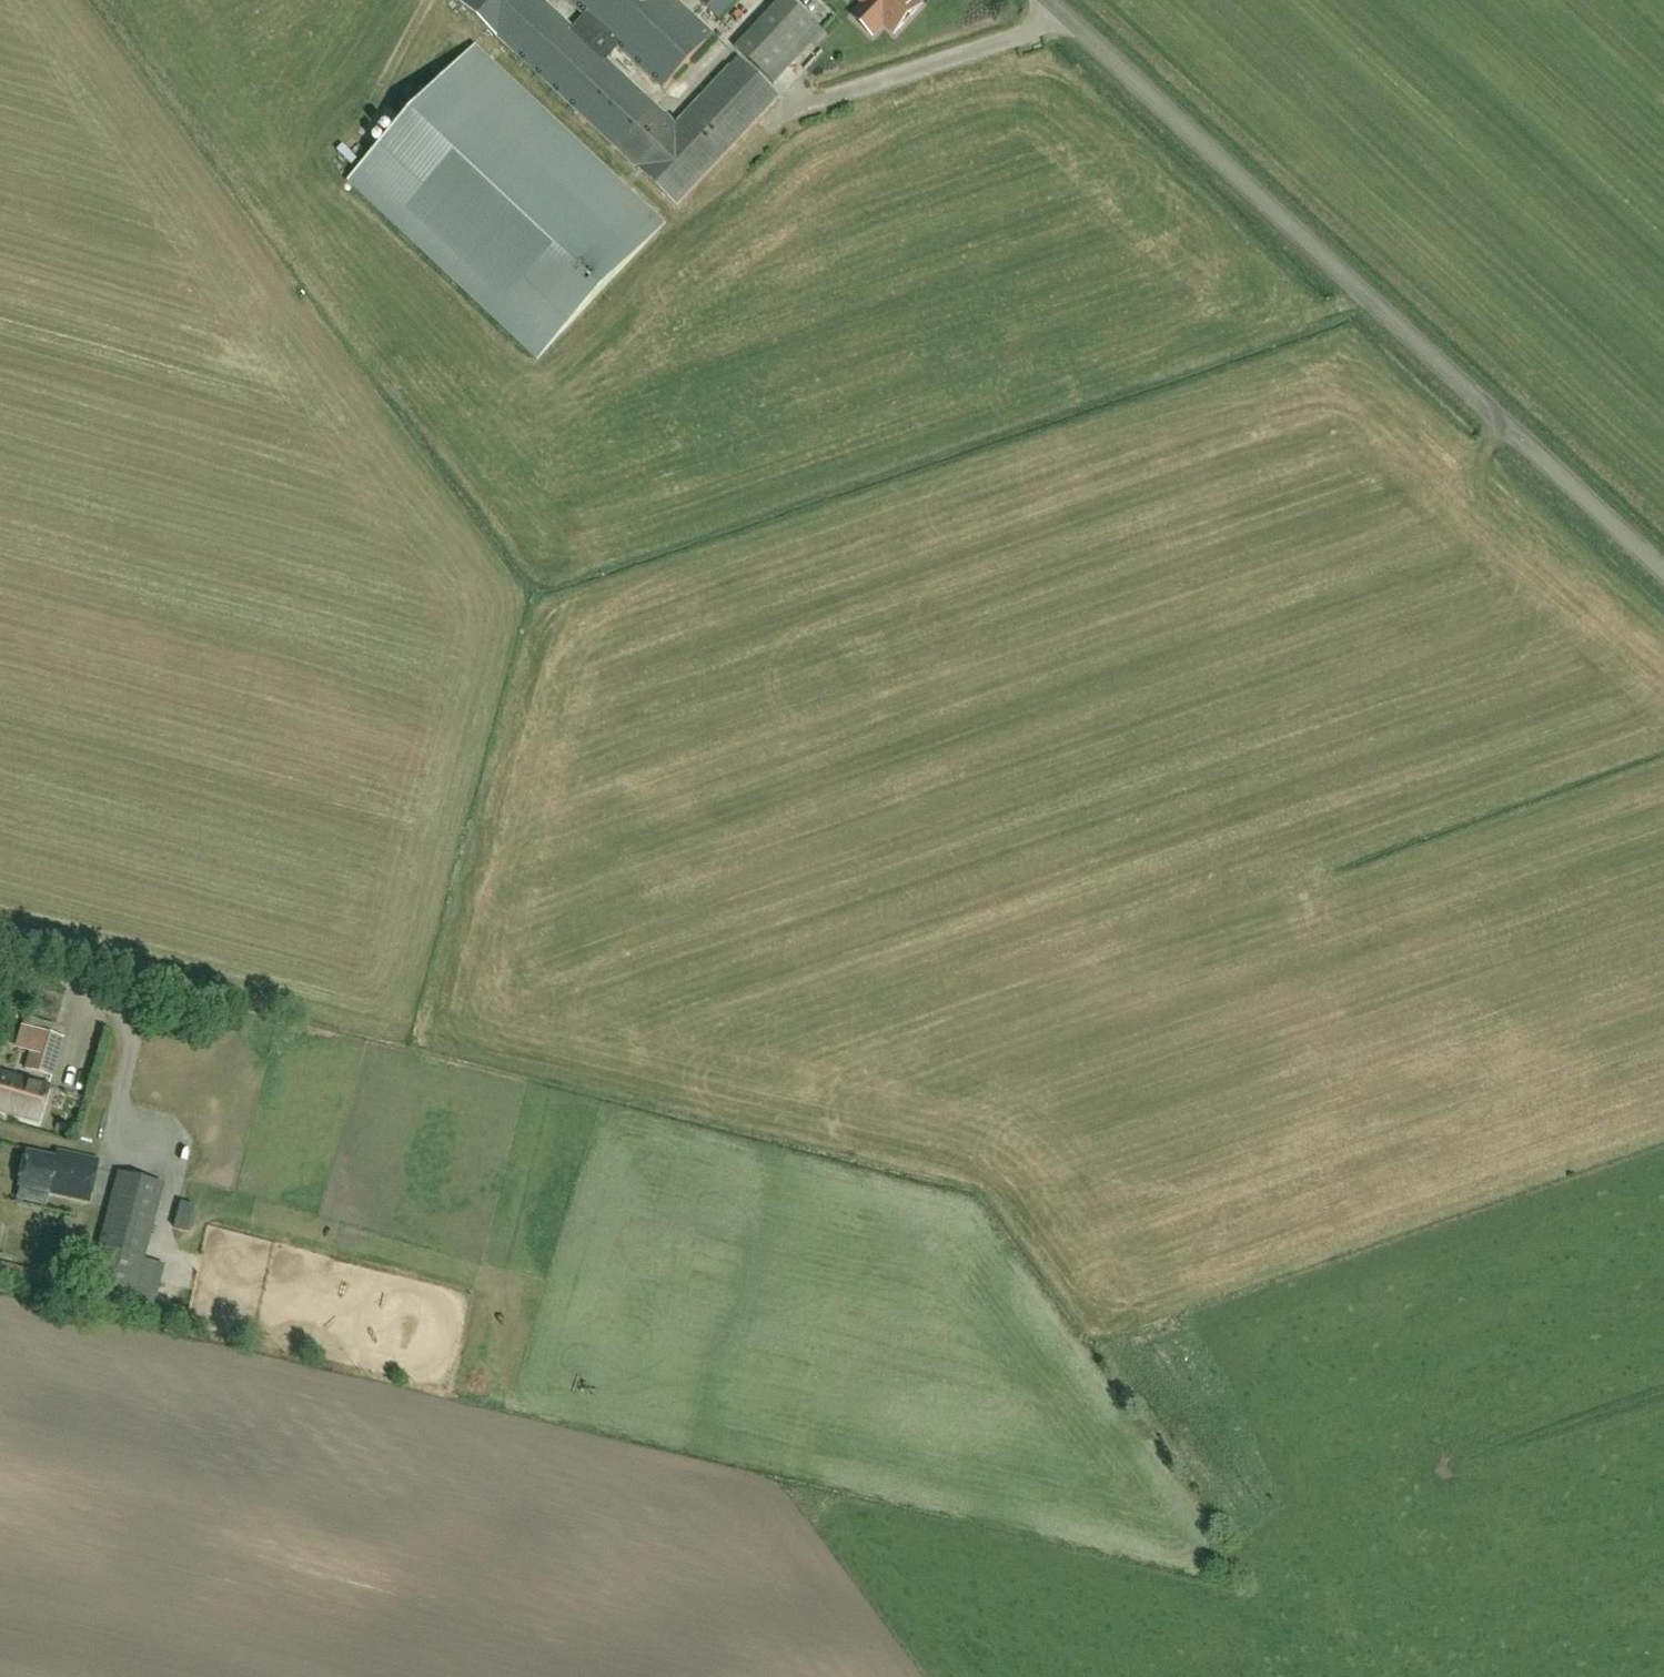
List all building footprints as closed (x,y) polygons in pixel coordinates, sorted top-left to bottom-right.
[(738,0),(700,0),(698,3),(718,21),(738,0)] [(823,31),(788,0),(784,0),(738,51),(775,84),(823,31)] [(914,0),(859,0),(865,5),(853,18),(873,36),(884,24),(895,34),(921,6),(914,0)] [(52,1077),(63,1039),(51,1036),(54,1025),(25,1017),(21,1032),(35,1036),(25,1069),(52,1077)] [(0,1076),(0,1113),(39,1125),(49,1090),(0,1076)] [(27,1154),(19,1189),(89,1205),(99,1163),(58,1154),(57,1161),(27,1154)] [(151,1319),(163,1265),(145,1261),(164,1185),(116,1175),(86,1304),(151,1319)]
